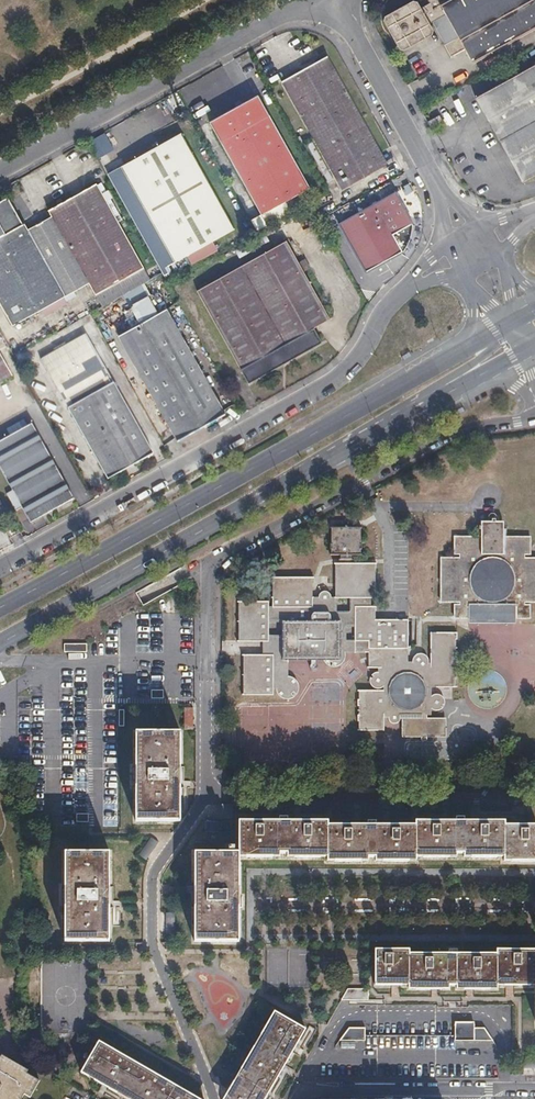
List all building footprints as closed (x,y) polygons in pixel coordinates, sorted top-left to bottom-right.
[(421,8),(418,2),(416,0),(413,0),(386,15),(385,17),(384,20),(394,37),(400,48),(403,49),(405,48),(431,34),(433,32),(433,29),(430,23),(406,37),(397,21),(421,8)] [(421,8),(397,21),(406,37),(430,23),(433,21),(453,57),(466,49),(474,63),(534,30),(534,0),(429,0),(430,2),(421,8)] [(328,56),(282,81),(342,189),(388,164),(357,109),(328,56)] [(476,98),(523,181),(534,174),(534,65),(476,98)] [(211,121),(261,214),(310,187),(259,95),(243,104),(229,78),(214,86),(226,107),(234,103),(237,108),(211,121)] [(428,122),(434,132),(445,125),(440,115),(428,122)] [(181,133),(122,166),(175,262),(236,228),(181,133)] [(52,215),(40,222),(77,290),(89,283),(95,294),(145,267),(96,183),(49,210),(52,215)] [(310,187),(261,214),(267,224),(316,197),(310,187)] [(396,193),(340,224),(365,272),(403,251),(408,242),(412,232),(413,222),(396,193)] [(40,222),(29,228),(25,223),(24,224),(9,197),(0,202),(0,300),(14,325),(77,290),(40,222)] [(259,212),(249,218),(255,229),(265,224),(259,212)] [(204,303),(241,369),(313,328),(330,319),(287,242),(198,291),(204,303)] [(141,324),(121,336),(178,439),(225,413),(166,310),(158,315),(148,296),(134,304),(133,305),(131,306),(141,324)] [(313,328),(241,369),(251,386),(323,346),(313,328)] [(86,335),(42,360),(108,479),(153,453),(86,335)] [(16,383),(0,354),(0,392),(16,383)] [(23,421),(8,430),(10,434),(26,425),(23,421)] [(0,442),(0,467),(31,523),(74,499),(33,424),(0,442)] [(482,522),(482,537),(496,537),(496,527),(500,527),(502,529),(501,533),(500,534),(500,537),(504,537),(504,522),(496,522),(496,524),(488,525),(488,522),(482,522)] [(5,529),(10,539),(21,533),(15,523),(5,529)] [(340,528),(332,528),(332,555),(340,555),(340,558),(351,558),(351,555),(359,554),(359,528),(351,528),(351,525),(341,524),(340,528)] [(467,615),(467,607),(474,607),(481,598),(483,599),(488,600),(493,601),(499,600),(503,597),(510,607),(516,607),(516,615),(519,618),(526,619),(530,615),(530,608),(527,605),(524,605),(524,602),(534,602),(534,558),(525,558),(525,556),(527,556),(530,552),(530,540),(527,537),(504,537),(500,537),(500,534),(501,533),(502,529),(500,527),(496,527),(496,537),(482,537),(455,537),(453,539),(453,551),(456,555),(458,555),(458,557),(444,557),(441,561),(441,599),(443,602),(459,602),(459,605),(456,604),(454,607),(453,614),(456,618),(465,618),(467,615)] [(293,692),(296,694),(297,692),(298,689),(298,686),(297,683),(294,680),(291,677),(288,677),(288,659),(288,626),(328,627),(326,629),(325,632),(325,635),(327,638),(329,640),(332,641),(335,641),(335,644),(334,644),(330,645),(327,648),(325,650),(324,656),(325,660),(327,663),(328,664),(330,661),(333,662),(332,666),(335,666),(338,666),(342,664),(344,661),(346,657),(346,654),(346,652),(368,652),(368,668),(378,668),(378,672),(376,672),(372,674),(371,675),(373,676),(372,678),(370,678),(370,680),(370,683),(371,685),(373,687),(376,688),(379,689),(381,688),(383,687),(383,691),(359,690),(359,730),(383,731),(384,717),(388,717),(388,719),(390,721),(399,721),(400,721),(400,719),(400,717),(400,716),(400,715),(431,715),(431,709),(433,710),(436,710),(439,710),(441,709),(443,708),(441,706),(442,705),(444,705),(445,704),(445,702),(444,699),(443,697),(441,695),(438,694),(435,694),(432,696),(432,687),(455,688),(455,633),(431,632),(431,664),(428,664),(428,659),(428,657),(426,655),(423,653),(420,652),(417,653),(414,655),(412,659),(412,662),(408,662),(408,620),(375,619),(375,611),(375,606),(370,606),(370,598),(375,598),(374,563),(336,563),(335,597),(332,597),(331,595),(330,593),(329,592),(326,591),(323,591),(320,593),(319,595),(319,597),(312,597),(312,578),(273,577),(273,606),(269,606),(268,601),(239,601),(239,641),(262,642),(262,655),(244,655),(243,694),(273,695),(273,688),(276,688),(277,692),(278,695),(281,697),(284,698),(287,698),(291,698),(294,697),(291,694),(293,692)] [(136,607),(136,609),(144,605),(137,592),(136,591),(129,595),(136,607)] [(467,607),(467,615),(467,622),(517,622),(516,615),(516,607),(510,607),(503,597),(499,600),(493,601),(488,600),(483,599),(481,598),(474,607),(467,607)] [(288,626),(288,659),(325,660),(324,656),(325,650),(327,648),(330,645),(334,644),(335,644),(335,641),(332,641),(329,640),(327,638),(325,635),(325,632),(326,629),(328,627),(288,626)] [(86,652),(86,643),(63,643),(63,651),(86,652)] [(446,719),(402,718),(402,737),(446,737),(446,719)] [(180,733),(137,733),(136,821),(179,821),(180,733)] [(194,941),(238,941),(238,856),(239,856),(278,856),(278,853),(286,852),(286,856),(327,856),(327,860),(367,860),(368,856),(375,856),(375,860),(416,860),(416,856),(456,856),(456,853),(463,853),(463,856),(504,856),(504,860),(534,861),(534,826),(505,826),(505,822),(415,821),(415,826),(329,826),(329,821),(239,821),(231,821),(231,831),(204,831),(204,821),(195,821),(194,941)] [(66,853),(67,941),(108,941),(109,853),(66,853)] [(497,950),(497,954),(409,954),(409,950),(375,950),(375,984),(409,984),(409,988),(449,988),(449,984),(456,984),(456,988),(497,989),(497,984),(534,984),(534,950),(497,950)] [(348,989),(341,1000),(368,1000),(368,989),(348,989)] [(307,1059),(296,1078),(513,1078),(513,1005),(338,1005),(307,1059)] [(304,1030),(274,1012),(224,1098),(265,1098),(304,1030)] [(99,1041),(81,1072),(128,1098),(198,1098),(99,1041)] [(16,1063),(14,1062),(2,1055),(0,1058),(0,1059),(0,1063),(3,1065),(5,1061),(14,1066),(16,1063)] [(16,1063),(14,1066),(5,1061),(3,1065),(0,1063),(0,1098),(21,1098),(24,1093),(30,1097),(40,1081),(26,1073),(28,1070),(16,1063)]
